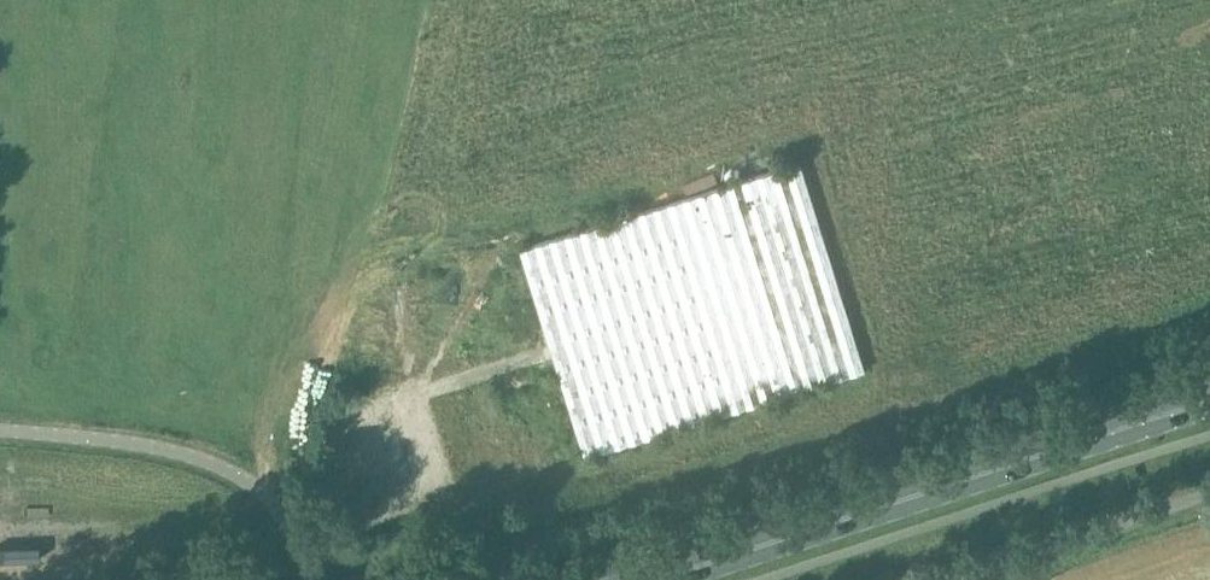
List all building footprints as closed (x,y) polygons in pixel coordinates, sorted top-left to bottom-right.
[(519,250),(549,346),(584,458),(761,403),(865,371),(800,163),(519,250)]
